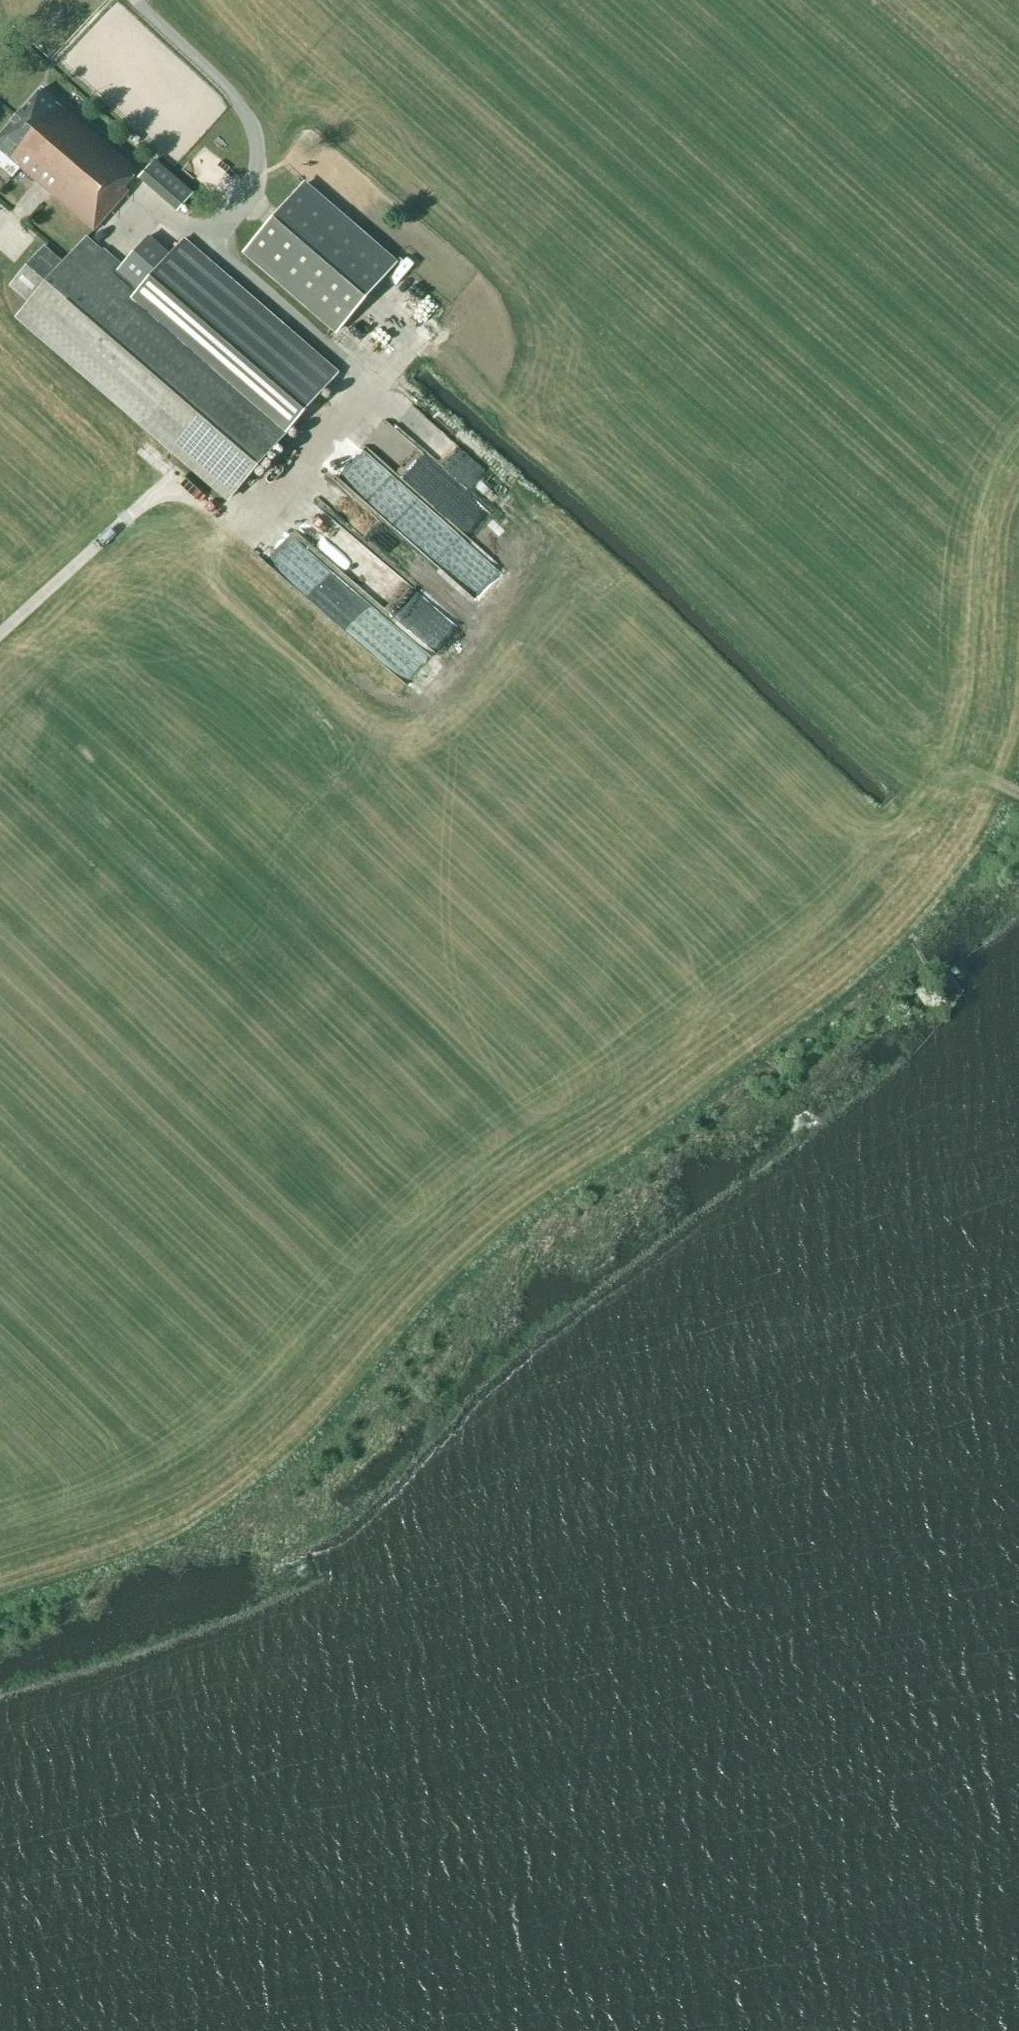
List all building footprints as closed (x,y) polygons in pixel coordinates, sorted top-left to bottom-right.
[(125,195),(129,190),(125,187),(138,172),(41,89),(0,137),(0,186),(75,251),(64,263),(62,262),(60,261),(58,260),(55,259),(52,258),(49,257),(47,257),(45,257),(42,257),(40,258),(38,259),(36,260),(33,261),(32,262),(30,264),(28,265),(27,267),(25,269),(24,271),(23,274),(22,276),(22,279),(22,281),(22,284),(22,287),(23,289),(23,291),(24,294),(26,296),(27,298),(29,300),(30,302),(19,315),(174,450),(231,499),(339,373),(283,325),(184,239),(144,284),(104,250),(103,251),(87,238),(106,216),(125,195)] [(194,193),(154,159),(138,179),(178,212),(194,193)] [(335,334),(398,262),(305,181),(242,253),(335,334)] [(467,448),(453,461),(467,476),(481,462),(467,448)] [(473,527),(491,509),(475,493),(457,511),(473,527)] [(307,595),(371,646),(394,618),(378,606),(371,606),(362,617),(354,611),(345,611),(338,606),(338,587),(343,581),(338,577),(329,589),(321,583),(321,577),(307,578),(307,595)] [(424,634),(438,646),(455,627),(442,615),(424,634)]
